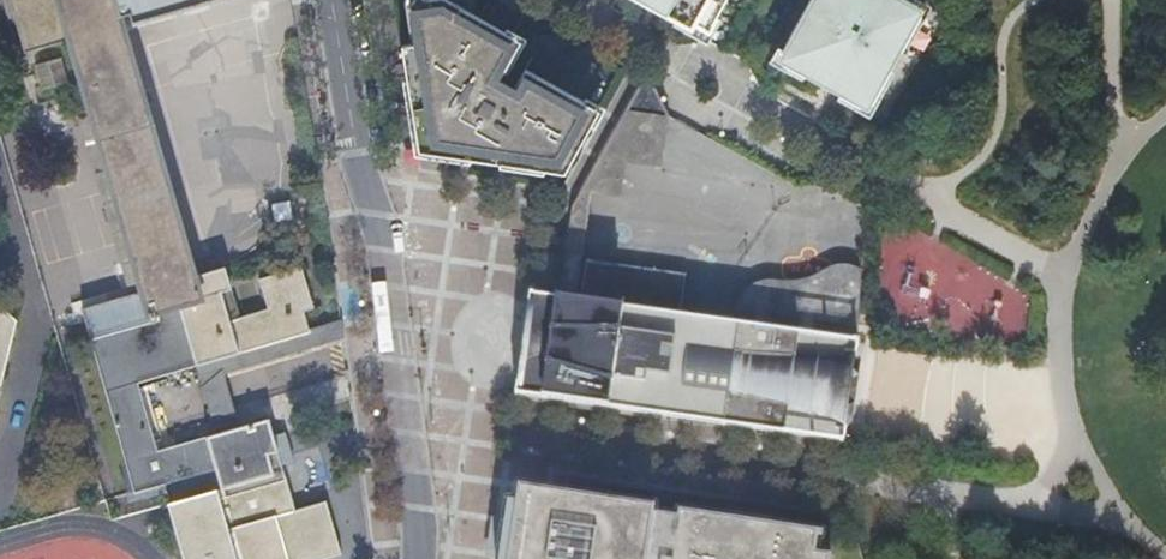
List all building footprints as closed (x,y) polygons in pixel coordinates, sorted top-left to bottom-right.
[(341,553),(326,499),(324,500),(295,508),(282,464),(293,461),(284,431),(274,434),(270,419),(269,416),(239,425),(216,431),(157,448),(138,379),(197,363),(309,331),(303,311),(313,308),(301,266),(258,278),(267,308),(239,316),(225,265),(194,274),(121,13),(130,11),(133,20),(204,0),(11,0),(26,51),(72,38),(91,108),(78,111),(79,112),(80,112),(88,141),(87,141),(87,143),(88,142),(97,171),(95,171),(96,173),(97,173),(105,201),(104,202),(104,203),(105,203),(114,232),(113,232),(113,234),(114,233),(122,262),(121,262),(121,264),(123,264),(131,292),(130,293),(130,294),(82,308),(134,491),(164,483),(169,501),(167,502),(167,503),(168,503),(170,512),(170,513),(170,514),(173,522),(172,523),(173,524),(176,533),(175,533),(176,534),(179,543),(178,543),(178,544),(179,544),(182,553),(181,553),(181,554),(182,554),(183,558),(320,558),(341,553)] [(449,0),(417,0),(415,0),(422,41),(401,44),(418,150),(555,170),(564,172),(579,146),(599,109),(526,68),(537,49),(449,0)] [(650,6),(691,28),(694,23),(709,31),(726,0),(641,0),(650,6)] [(782,52),(790,56),(786,64),(825,86),(860,105),(864,97),(872,101),(919,17),(911,13),(915,5),(907,0),(811,0),(782,52)] [(63,56),(37,63),(44,89),(70,82),(63,56)] [(655,87),(642,79),(624,111),(664,117),(669,115),(655,87)] [(664,117),(624,111),(572,205),(558,299),(576,301),(582,256),(591,193),(620,197),(625,161),(662,166),(669,115),(664,117)] [(884,230),(883,256),(934,256),(934,231),(884,230)] [(558,299),(529,295),(521,347),(514,395),(842,443),(857,342),(812,336),(796,333),(768,329),(752,327),(680,316),(686,274),(585,260),(579,302),(576,301),(558,299)] [(814,321),(858,327),(861,270),(854,267),(850,266),(844,265),(838,265),(833,266),(827,268),(820,272),(814,276),(795,281),(788,281),(778,281),(772,280),(764,280),(754,284),(747,288),(742,294),(738,301),(734,309),(754,312),(752,327),(768,329),(770,314),(798,318),(796,333),(812,336),(814,321)] [(0,382),(16,319),(0,304),(0,382)] [(216,431),(239,425),(224,371),(343,338),(340,322),(309,331),(197,363),(216,431)] [(831,557),(815,554),(818,539),(822,539),(823,533),(679,512),(678,519),(654,515),(655,508),(518,488),(511,533),(509,533),(505,534),(504,537),(502,539),(502,543),(504,545),(507,548),(509,548),(507,558),(831,558),(831,557)]
